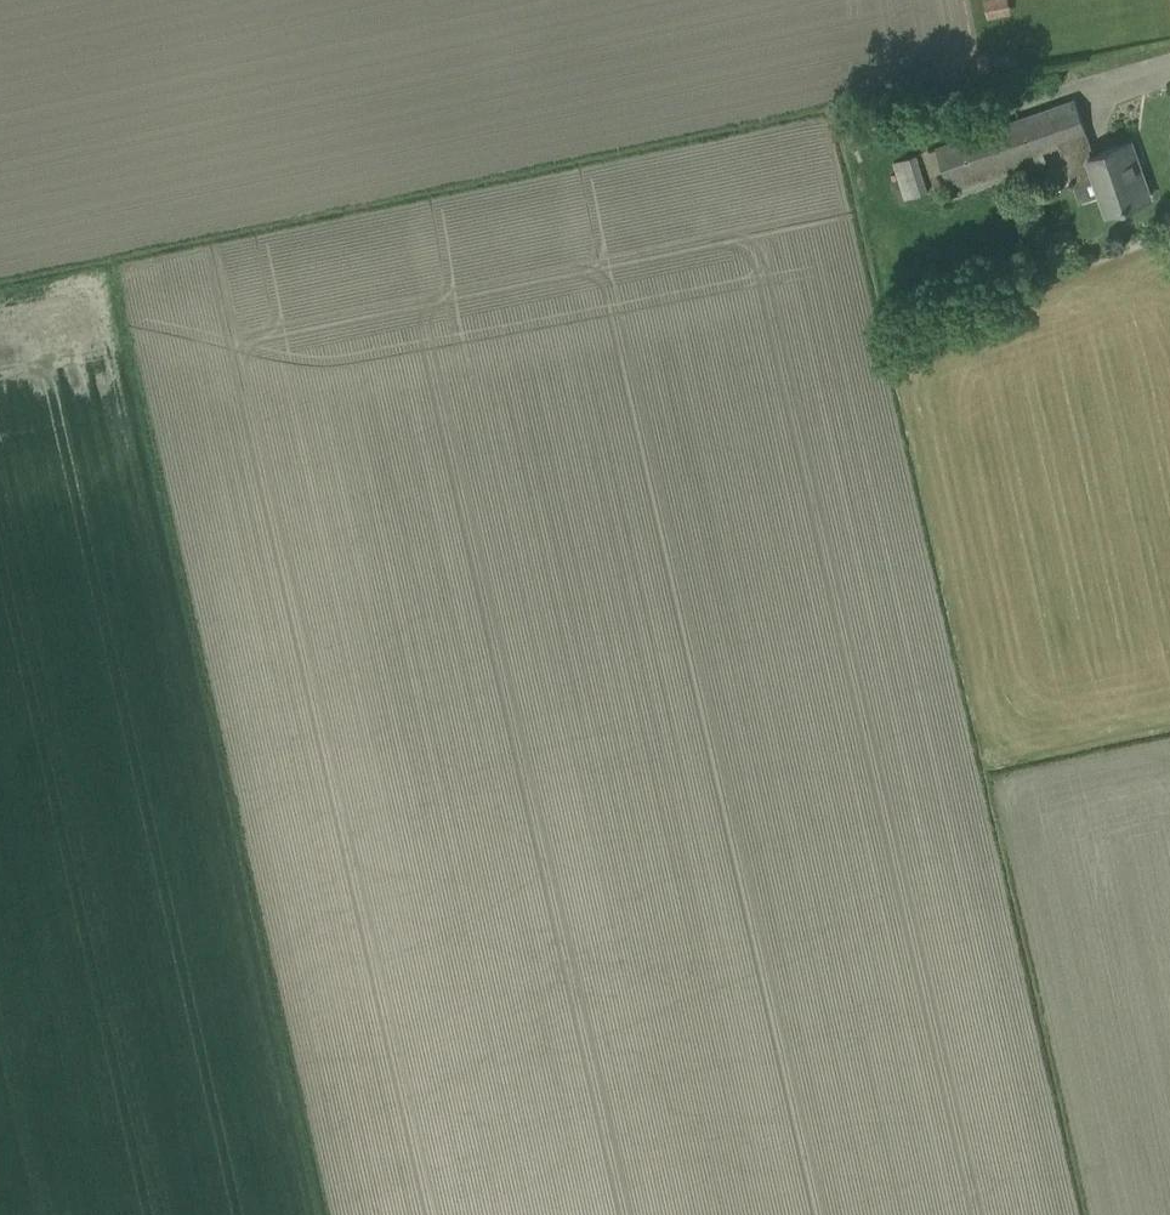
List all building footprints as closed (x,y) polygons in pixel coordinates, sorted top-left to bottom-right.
[(936,148),(923,152),(935,189),(949,184),(953,196),(1045,164),(1041,152),(1059,146),(1071,180),(1068,181),(1070,185),(1073,184),(1073,185),(1078,201),(1101,193),(1108,212),(1150,198),(1130,142),(1093,154),(1074,99),(1051,107),(936,147),(936,148)] [(893,163),(905,199),(929,192),(917,155),(893,163)]
